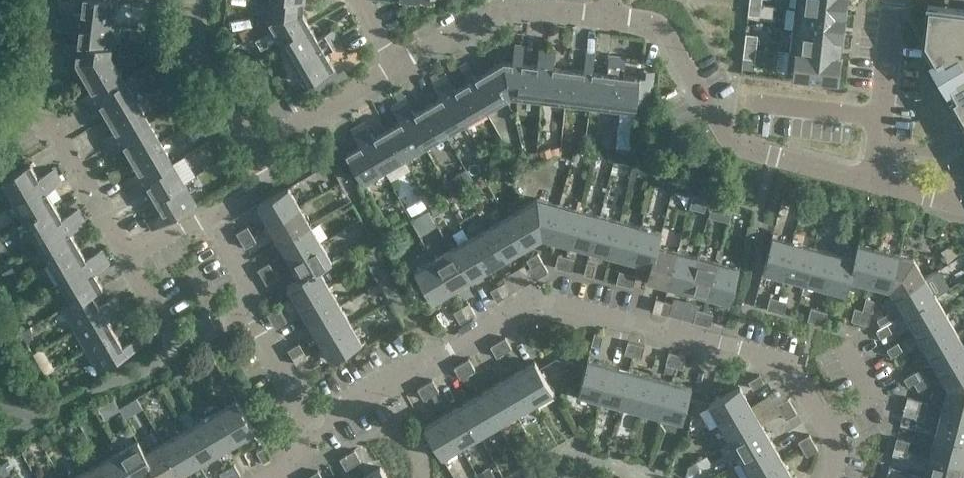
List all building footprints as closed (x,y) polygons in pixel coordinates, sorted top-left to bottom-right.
[(114,24),(117,0),(82,0),(81,12),(64,10),(63,18),(114,24)] [(305,0),(271,0),(268,20),(303,12),(305,0)] [(796,7),(845,12),(846,0),(796,0),(796,7)] [(750,2),(748,14),(760,15),(762,3),(750,2)] [(928,5),(924,40),(935,58),(931,60),(963,116),(963,9),(928,5)] [(842,35),(845,12),(796,7),(793,29),(841,35),(842,35)] [(278,36),(281,41),(311,24),(303,12),(268,20),(273,28),(256,37),(261,46),(278,36)] [(111,47),(114,24),(63,18),(62,25),(79,27),(77,43),(111,47)] [(281,41),(293,61),(338,35),(333,28),(318,37),(311,24),(281,41)] [(793,29),(791,49),(839,54),(840,45),(841,45),(842,36),(841,36),(841,35),(793,29)] [(758,34),(746,32),(745,44),(757,46),(758,34)] [(342,42),(338,35),(293,61),(305,82),(310,79),(316,89),(329,81),(324,72),(335,66),(326,51),(342,42)] [(111,47),(77,43),(60,41),(59,50),(76,53),(75,62),(83,76),(113,58),(110,55),(111,47)] [(512,94),(519,95),(523,62),(525,45),(515,44),(513,61),(505,60),(490,68),(507,97),(512,94)] [(756,58),(757,46),(745,44),(743,56),(756,58)] [(523,62),(519,95),(541,98),(547,48),(539,47),(537,64),(523,62)] [(541,98),(565,101),(569,68),(554,66),(556,49),(547,48),(541,98)] [(840,54),(839,54),(791,49),(789,49),(787,72),(801,74),(810,75),(838,78),(840,54)] [(569,68),(565,101),(589,104),(593,70),(595,54),(586,52),(584,70),(569,68)] [(589,104),(612,106),(618,56),(610,55),(608,72),(593,70),(589,104)] [(618,56),(612,106),(636,109),(637,103),(647,104),(649,90),(638,89),(640,76),(624,74),(626,57),(618,56)] [(125,79),(113,58),(83,76),(92,90),(72,101),(76,108),(80,106),(125,79)] [(507,97),(490,68),(476,77),(467,62),(460,66),(469,81),(485,110),(507,97)] [(61,73),(51,79),(56,89),(67,83),(61,73)] [(466,121),(485,110),(469,81),(456,89),(447,73),(440,77),(466,121)] [(445,134),(466,121),(440,77),(433,82),(442,96),(428,105),(445,134)] [(137,100),(125,79),(80,106),(84,113),(100,103),(108,117),(137,100)] [(425,145),(445,134),(428,105),(415,112),(406,97),(399,101),(425,145)] [(149,120),(137,100),(108,117),(116,130),(100,139),(104,146),(149,120)] [(405,157),(425,145),(399,101),(393,105),(402,120),(388,128),(405,157)] [(161,140),(149,120),(104,146),(108,153),(124,144),(132,157),(161,140)] [(385,169),(405,157),(388,128),(375,136),(366,121),(359,125),(385,169)] [(385,169),(359,125),(352,128),(361,144),(346,153),(363,182),(385,169)] [(173,161),(161,140),(132,157),(140,171),(124,180),(128,187),(173,161)] [(185,181),(173,161),(128,187),(133,193),(148,185),(156,198),(185,181)] [(2,179),(14,200),(58,174),(54,168),(39,176),(31,162),(2,179)] [(657,185),(661,172),(656,171),(652,184),(657,185)] [(26,220),(55,203),(47,190),(62,181),(58,174),(14,200),(26,220)] [(197,202),(185,181),(156,198),(163,211),(148,221),(153,228),(197,202)] [(257,204),(269,225),(301,207),(289,186),(257,204)] [(703,197),(693,194),(690,203),(701,206),(702,203),(703,197)] [(538,198),(526,205),(544,236),(555,239),(564,204),(538,198)] [(428,207),(433,216),(444,209),(439,201),(428,207)] [(26,220),(37,241),(82,215),(78,208),(63,216),(55,203),(26,220)] [(583,209),(564,204),(555,239),(574,244),(583,209)] [(526,205),(509,214),(527,246),(544,236),(526,205)] [(312,225),(301,207),(269,225),(280,243),(312,225)] [(428,208),(419,214),(429,229),(437,224),(428,208)] [(604,215),(583,209),(574,244),(595,249),(604,215)] [(489,226),(507,257),(527,246),(509,214),(489,226)] [(82,215),(37,241),(49,261),(79,244),(71,230),(86,222),(82,215)] [(623,220),(604,215),(595,249),(614,254),(623,220)] [(642,225),(623,220),(614,254),(632,259),(642,225)] [(237,232),(241,239),(253,233),(248,225),(237,232)] [(280,243),(290,261),(322,242),(312,225),(280,243)] [(632,259),(651,264),(653,265),(659,245),(662,230),(642,225),(632,259)] [(489,226),(470,237),(488,268),(507,257),(489,226)] [(241,239),(245,247),(257,240),(253,233),(241,239)] [(773,235),(764,270),(787,276),(796,241),(773,235)] [(450,249),(468,280),(488,268),(470,237),(450,249)] [(787,276),(807,281),(816,246),(796,241),(787,276)] [(290,261),(300,277),(301,279),(320,269),(333,261),(322,242),(290,261)] [(859,242),(855,257),(857,257),(852,277),(875,283),(884,249),(859,242)] [(49,261),(61,281),(106,255),(102,248),(87,257),(79,244),(49,261)] [(653,265),(651,264),(647,279),(669,285),(678,250),(659,245),(653,265)] [(807,281),(827,286),(836,252),(816,246),(807,281)] [(450,249),(433,259),(451,290),(468,280),(450,249)] [(884,249),(875,283),(892,288),(893,290),(903,254),(884,249)] [(700,255),(678,250),(669,285),(691,290),(700,255)] [(538,252),(531,256),(542,275),(549,271),(538,252)] [(836,252),(827,286),(848,292),(852,277),(857,257),(855,257),(836,252)] [(564,268),(567,255),(559,253),(555,266),(564,268)] [(914,257),(903,254),(893,290),(898,298),(928,281),(914,257)] [(61,281),(73,302),(74,303),(93,292),(104,286),(95,271),(110,262),(106,255),(61,281)] [(564,268),(572,270),(575,258),(567,255),(564,268)] [(719,261),(700,255),(691,290),(710,295),(719,261)] [(527,268),(534,279),(542,275),(531,256),(527,258),(531,266),(527,268)] [(451,290),(433,259),(415,269),(433,300),(451,290)] [(587,261),(584,273),(593,275),(596,263),(587,261)] [(740,266),(719,261),(710,295),(731,301),(740,266)] [(258,268),(262,276),(274,269),(269,262),(258,268)] [(262,276),(267,283),(278,277),(274,269),(262,276)] [(301,279),(300,277),(288,284),(300,305),(331,287),(320,269),(301,279)] [(625,284),(628,271),(620,269),(617,282),(625,284)] [(625,284),(633,286),(637,273),(628,271),(625,284)] [(505,296),(513,292),(506,280),(498,285),(505,296)] [(908,317),(938,299),(928,281),(898,298),(908,317)] [(505,296),(498,285),(491,290),(497,301),(505,296)] [(341,304),(331,287),(300,305),(310,322),(341,304)] [(62,308),(74,328),(119,303),(115,296),(100,304),(93,292),(74,303),(73,302),(62,308)] [(776,310),(780,298),(771,295),(768,308),(776,310)] [(868,297),(865,309),(862,322),(870,324),(876,300),(868,297)] [(657,298),(653,310),(662,312),(665,300),(657,298)] [(788,300),(780,298),(776,310),(784,312),(788,300)] [(949,317),(938,299),(908,317),(919,334),(949,317)] [(674,302),(665,300),(662,312),(670,315),(674,302)] [(469,302),(462,307),(468,318),(476,313),(469,302)] [(74,328),(86,349),(116,332),(108,318),(123,309),(119,303),(74,328)] [(351,323),(341,304),(310,322),(320,341),(351,323)] [(267,312),(271,320),(283,313),(278,305),(267,312)] [(817,321),(820,309),(812,306),(808,319),(817,321)] [(468,318),(462,307),(454,311),(460,322),(468,318)] [(865,309),(857,307),(853,320),(862,322),(865,309)] [(698,308),(695,321),(703,323),(706,310),(698,308)] [(828,311),(820,309),(817,321),(825,324),(828,311)] [(703,323),(710,325),(714,313),(706,310),(703,323)] [(882,326),(888,323),(893,320),(889,312),(878,318),(882,326)] [(287,321),(286,319),(283,313),(271,320),(275,327),(287,321)] [(949,317),(919,334),(929,352),(959,334),(949,317)] [(351,323),(320,341),(331,359),(362,341),(351,323)] [(888,323),(882,326),(876,329),(881,337),(892,330),(888,323)] [(604,333),(595,331),(592,344),(601,346),(604,333)] [(123,345),(116,332),(86,349),(99,370),(143,345),(138,337),(123,345)] [(959,334),(929,352),(939,370),(963,356),(963,342),(959,334)] [(506,336),(499,340),(505,352),(513,347),(506,336)] [(505,352),(499,340),(491,345),(498,356),(505,352)] [(634,355),(637,342),(628,340),(625,352),(634,355)] [(899,341),(887,348),(892,355),(904,349),(899,341)] [(288,349),(293,356),(304,350),(299,342),(288,349)] [(646,344),(637,342),(634,355),(642,357),(646,344)] [(33,352),(45,373),(55,368),(42,346),(33,352)] [(293,356),(297,364),(308,357),(304,350),(293,356)] [(675,365),(678,353),(670,351),(666,363),(675,365)] [(687,355),(678,353),(675,365),(683,368),(687,355)] [(939,370),(949,386),(963,377),(963,356),(939,370)] [(470,357),(462,361),(469,373),(476,369),(470,357)] [(579,393),(601,399),(610,364),(588,358),(579,393)] [(370,360),(363,363),(367,370),(374,366),(370,360)] [(516,372),(534,403),(554,391),(536,360),(516,372)] [(462,361),(457,365),(455,366),(461,377),(469,373),(462,361)] [(610,364),(601,399),(621,404),(630,369),(610,364)] [(621,404),(642,410),(651,375),(630,369),(621,404)] [(916,371),(904,377),(909,385),(914,382),(920,378),(916,371)] [(516,413),(534,403),(516,372),(499,382),(516,413)] [(764,382),(760,374),(749,380),(753,388),(764,382)] [(642,410),(663,415),(672,381),(651,375),(642,410)] [(926,375),(920,378),(914,382),(919,390),(930,383),(926,375)] [(949,386),(946,397),(963,401),(963,377),(949,386)] [(433,379),(425,383),(432,394),(439,390),(433,379)] [(693,386),(672,381),(663,415),(683,420),(693,386)] [(499,382),(481,392),(499,423),(516,413),(499,382)] [(432,394),(425,383),(418,388),(425,399),(432,394)] [(721,424),(752,406),(740,386),(709,404),(721,424)] [(481,434),(499,423),(481,392),(463,403),(481,434)] [(906,404),(927,410),(929,401),(908,396),(906,404)] [(793,405),(788,397),(778,403),(782,411),(793,405)] [(946,397),(941,417),(963,423),(963,401),(946,397)] [(237,399),(218,410),(236,441),(255,429),(237,399)] [(463,444),(481,434),(463,403),(445,413),(463,444)] [(926,414),(927,410),(906,404),(903,413),(917,416),(917,412),(926,414)] [(797,412),(793,405),(782,411),(786,418),(797,412)] [(721,424),(732,442),(763,424),(752,406),(721,424)] [(218,451),(236,441),(218,410),(200,420),(218,451)] [(445,413),(424,425),(442,456),(463,444),(445,413)] [(941,417),(935,437),(963,445),(963,423),(941,417)] [(200,461),(218,451),(200,420),(182,431),(200,461)] [(732,442),(743,461),(774,443),(763,424),(732,442)] [(182,431),(165,441),(183,472),(200,461),(182,431)] [(814,441),(810,433),(799,440),(803,447),(814,441)] [(897,437),(895,445),(907,448),(910,440),(897,437)] [(935,437),(930,456),(963,465),(963,445),(935,437)] [(118,451),(134,477),(143,477),(154,471),(144,453),(145,452),(138,439),(118,451)] [(183,472),(165,441),(145,452),(144,453),(154,471),(158,477),(172,477),(183,472)] [(819,448),(814,441),(803,447),(808,455),(819,448)] [(256,448),(264,461),(271,457),(263,443),(256,448)] [(753,477),(755,477),(784,461),(774,443),(743,461),(753,477)] [(907,448),(895,445),(893,453),(905,457),(907,448)] [(355,449),(347,453),(354,465),(362,461),(355,449)] [(100,462),(109,477),(134,477),(118,451),(100,462)] [(354,465),(347,453),(340,457),(347,469),(354,465)] [(933,477),(961,477),(963,468),(963,465),(930,456),(925,476),(933,477)] [(700,468),(696,460),(688,465),(685,476),(700,468)] [(784,461),(755,477),(794,477),(784,461)] [(0,465),(0,475),(2,475),(6,473),(9,472),(4,462),(0,465)] [(84,477),(109,477),(100,462),(81,473),(84,477)] [(227,467),(234,477),(235,477),(242,474),(235,463),(227,467)] [(480,477),(497,477),(489,465),(477,472),(480,477)] [(365,476),(366,477),(388,477),(381,466),(365,476)] [(227,467),(219,472),(223,477),(234,477),(227,467)] [(311,474),(314,477),(324,477),(319,470),(311,474)]
